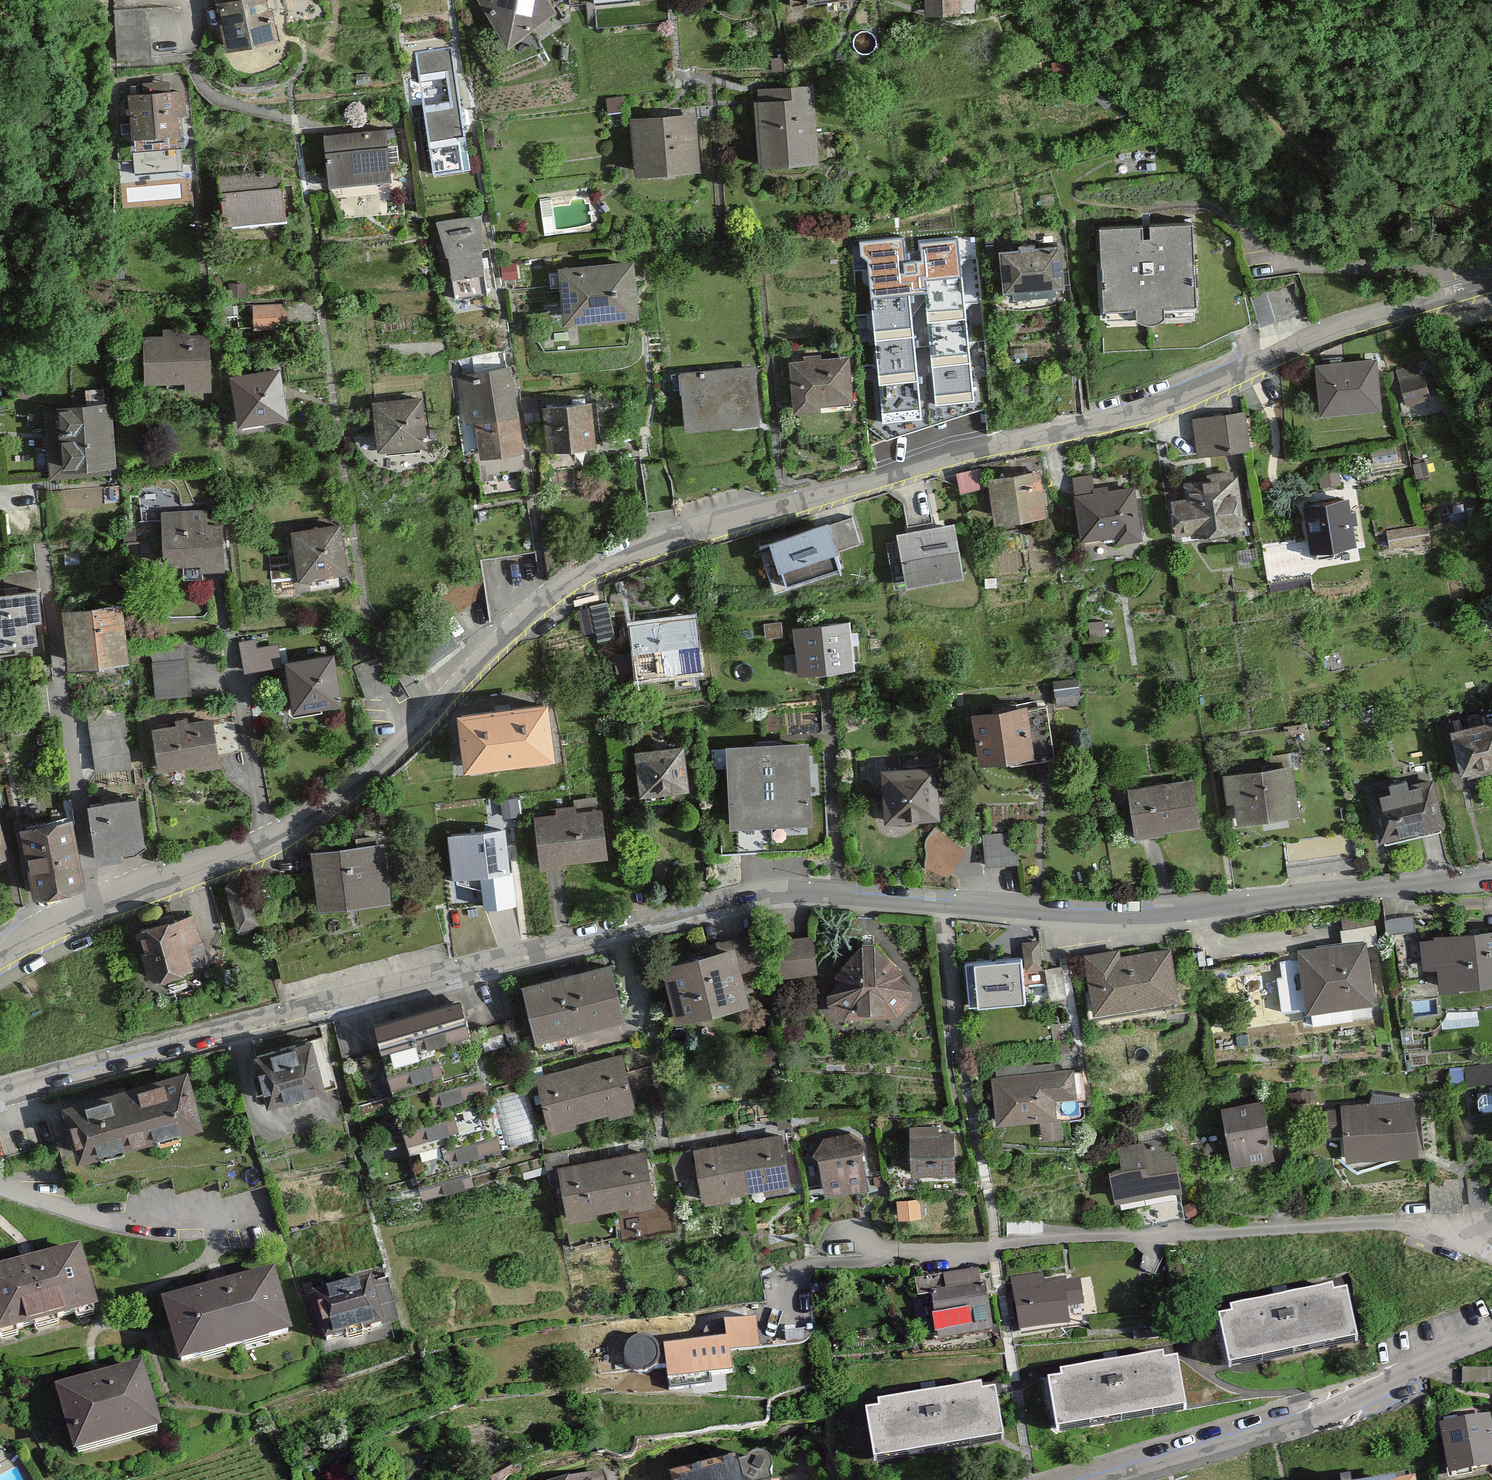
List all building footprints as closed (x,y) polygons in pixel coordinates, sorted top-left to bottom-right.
[(225,46),(274,35),(267,0),(214,0),(225,46)] [(506,45),(556,10),(549,0),(474,0),(506,45)] [(930,11),(965,10),(965,0),(929,0),(930,11)] [(452,45),(416,50),(433,175),(469,170),(452,45)] [(128,88),(130,135),(179,132),(178,112),(190,111),(188,85),(128,88)] [(754,87),(755,161),(811,161),(811,87),(754,87)] [(629,117),(631,172),(696,170),(694,115),(629,117)] [(325,131),(329,180),(387,176),(384,127),(325,131)] [(220,173),(223,221),(282,217),(279,170),(220,173)] [(483,214),(438,220),(449,252),(457,299),(488,294),(480,249),(483,214)] [(1159,304),(1188,303),(1186,223),(1097,226),(1100,306),(1130,305),(1130,318),(1159,317),(1159,304)] [(998,246),(999,296),(1058,296),(1057,245),(998,246)] [(557,262),(562,316),(636,310),(632,256),(557,262)] [(286,319),(284,298),(257,301),(259,322),(286,319)] [(859,319),(863,368),(904,365),(900,316),(859,319)] [(145,333),(145,378),(184,378),(185,389),(209,388),(208,332),(145,333)] [(792,356),(793,411),(822,411),(822,400),(849,400),(848,356),(792,356)] [(1431,357),(1402,362),(1409,400),(1438,395),(1431,357)] [(1312,362),(1315,411),(1376,408),(1373,358),(1312,362)] [(679,369),(684,426),(757,420),(753,363),(679,369)] [(231,373),(238,420),(284,413),(277,366),(231,373)] [(508,367),(458,374),(465,422),(476,421),(480,453),(519,447),(508,367)] [(374,397),(376,444),(423,441),(420,394),(374,397)] [(544,401),(546,443),(591,438),(588,398),(544,401)] [(51,405),(55,472),(110,468),(106,402),(51,405)] [(1192,419),(1197,454),(1246,447),(1241,413),(1192,419)] [(989,473),(993,516),(1045,511),(1041,469),(989,473)] [(1171,537),(1244,531),(1239,472),(1188,476),(1190,500),(1168,502),(1171,537)] [(1073,475),(1081,537),(1115,533),(1116,541),(1142,537),(1135,482),(1095,487),(1093,473),(1073,475)] [(1301,504),(1307,551),(1355,546),(1349,499),(1301,504)] [(161,510),(162,561),(198,560),(199,571),(222,570),(221,522),(206,522),(206,508),(161,510)] [(771,535),(786,580),(840,562),(836,550),(860,542),(852,516),(828,524),(826,517),(771,535)] [(291,524),(296,571),(342,567),(338,520),(291,524)] [(897,532),(906,584),(962,575),(954,523),(897,532)] [(14,653),(13,640),(32,639),(31,618),(39,618),(37,588),(0,590),(0,653),(14,653)] [(66,606),(70,662),(126,658),(122,601),(66,606)] [(627,619),(633,672),(701,665),(695,612),(627,619)] [(795,622),(799,669),(851,665),(848,618),(795,622)] [(249,667),(283,663),(280,641),(260,644),(259,635),(245,636),(249,667)] [(284,660),(291,706),(337,699),(330,653),(284,660)] [(191,655),(156,658),(160,695),(194,692),(191,655)] [(458,706),(464,761),(550,751),(544,697),(458,706)] [(971,709),(978,757),(1032,749),(1026,702),(971,709)] [(100,768),(136,763),(126,704),(91,709),(100,768)] [(152,724),(158,771),(216,763),(210,717),(152,724)] [(1456,774),(1491,767),(1491,721),(1447,731),(1456,774)] [(633,749),(639,792),(682,786),(676,743),(633,749)] [(726,745),(728,825),(809,822),(807,743),(726,745)] [(881,764),(882,816),(936,815),(934,762),(881,764)] [(1225,778),(1233,825),(1293,815),(1285,768),(1225,778)] [(1129,788),(1137,832),(1199,821),(1191,777),(1129,788)] [(1368,796),(1379,843),(1440,829),(1429,782),(1406,787),(1404,778),(1384,783),(1386,792),(1368,796)] [(86,800),(94,857),(119,854),(118,848),(140,840),(134,794),(86,800)] [(534,813),(542,864),(604,854),(596,803),(534,813)] [(19,823),(30,891),(80,883),(68,814),(19,823)] [(448,833),(452,880),(509,875),(505,829),(448,833)] [(1020,830),(988,831),(988,860),(1020,859),(1020,830)] [(929,866),(961,868),(964,834),(932,831),(929,866)] [(310,848),(315,905),(386,900),(381,842),(310,848)] [(228,877),(243,926),(279,915),(265,866),(228,877)] [(141,924),(150,977),(202,968),(193,915),(141,924)] [(1437,990),(1491,984),(1491,929),(1418,938),(1422,969),(1434,968),(1437,990)] [(823,970),(821,933),(786,934),(788,972),(823,970)] [(662,962),(675,1014),(754,994),(749,973),(761,970),(752,939),(662,962)] [(967,960),(969,1003),(1029,1000),(1027,972),(1043,971),(1042,940),(1022,941),(1023,958),(967,960)] [(824,992),(848,1015),(897,1013),(915,993),(898,971),(903,966),(874,941),(863,941),(835,973),(840,978),(824,992)] [(1297,950),(1304,1007),(1373,998),(1365,941),(1297,950)] [(1086,954),(1095,1011),(1176,999),(1169,949),(1120,956),(1119,949),(1086,954)] [(521,982),(533,1033),(621,1012),(609,962),(521,982)] [(459,996),(371,1021),(414,1171),(502,1146),(459,996)] [(248,1053),(262,1103),(324,1086),(311,1036),(248,1053)] [(537,1078),(551,1127),(632,1105),(619,1056),(537,1078)] [(58,1100),(73,1154),(197,1122),(183,1067),(58,1100)] [(995,1078),(999,1123),(1056,1118),(1055,1100),(1075,1098),(1073,1072),(995,1078)] [(1344,1136),(1346,1160),(1420,1153),(1415,1098),(1326,1106),(1329,1138),(1344,1136)] [(1222,1108),(1232,1160),(1269,1153),(1259,1101),(1222,1108)] [(910,1128),(910,1171),(951,1171),(951,1129),(910,1128)] [(693,1149),(702,1197),(789,1181),(780,1133),(693,1149)] [(815,1149),(827,1196),(867,1187),(863,1140),(846,1134),(823,1138),(815,1149)] [(1113,1171),(1117,1199),(1179,1190),(1171,1139),(1121,1146),(1125,1169),(1113,1171)] [(559,1165),(568,1215),(652,1200),(644,1150),(559,1165)] [(89,1308),(76,1248),(0,1265),(0,1328),(89,1308)] [(160,1300),(176,1361),(286,1333),(270,1271),(160,1300)] [(932,1292),(937,1337),(994,1331),(989,1286),(980,1287),(978,1271),(943,1275),(945,1290),(932,1292)] [(1013,1282),(1022,1333),(1070,1325),(1067,1308),(1083,1305),(1078,1280),(1045,1286),(1043,1276),(1013,1282)] [(310,1291),(322,1339),(378,1325),(366,1277),(310,1291)] [(1221,1318),(1232,1366),(1359,1337),(1349,1291),(1335,1294),(1334,1287),(1233,1310),(1234,1315),(1221,1318)] [(720,1316),(722,1333),(660,1339),(663,1375),(738,1368),(736,1346),(759,1344),(756,1312),(720,1316)] [(1049,1380),(1056,1429),(1186,1410),(1179,1363),(1165,1365),(1164,1358),(1061,1373),(1062,1378),(1049,1380)] [(54,1387),(70,1450),(154,1429),(138,1366),(54,1387)] [(866,1412),(874,1460),(1003,1438),(995,1392),(982,1394),(980,1387),(878,1405),(879,1410),(866,1412)] [(1450,1475),(1491,1469),(1491,1424),(1491,1419),(1442,1427),(1450,1475)] [(774,1476),(773,1467),(764,1457),(751,1457),(745,1461),(743,1467),(736,1467),(735,1462),(668,1478),(669,1479),(771,1479),(774,1476)] [(601,1471),(568,1479),(603,1479),(601,1471)]
